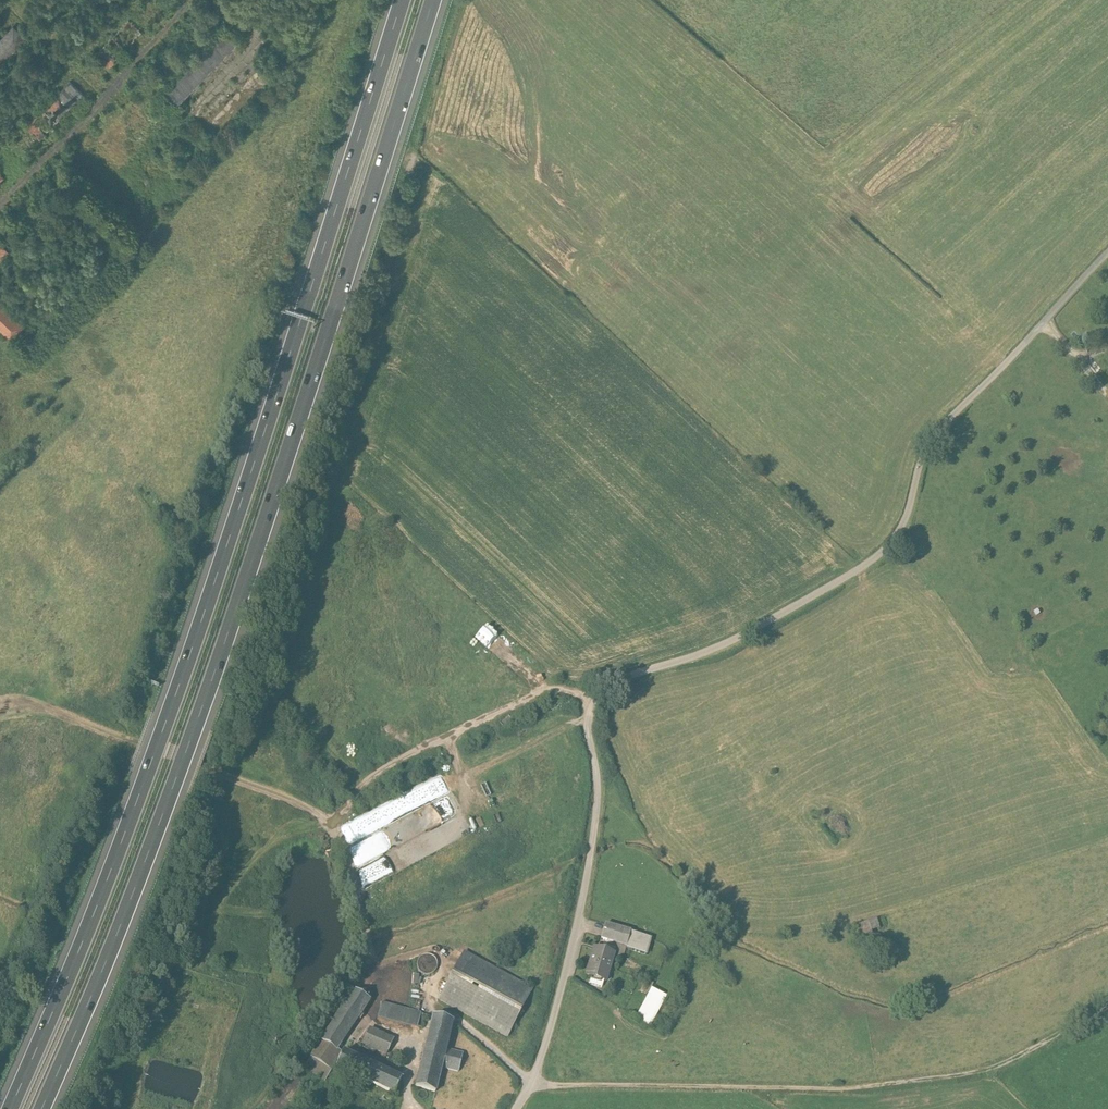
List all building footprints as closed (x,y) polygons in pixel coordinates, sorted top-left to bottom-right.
[(144,32),(129,18),(96,53),(110,67),(144,32)] [(0,39),(0,68),(28,38),(14,25),(0,39)] [(178,105),(239,40),(223,25),(162,91),(178,105)] [(86,92),(72,79),(29,126),(42,138),(86,92)] [(13,340),(27,326),(0,299),(0,326),(13,340)] [(428,787),(340,825),(348,842),(436,804),(428,787)] [(384,851),(401,842),(392,828),(376,837),(384,851)] [(862,936),(880,930),(876,919),(858,925),(862,936)] [(650,938),(606,925),(602,938),(646,951),(650,938)] [(614,954),(595,949),(587,977),(606,982),(614,954)] [(530,989),(465,955),(441,1000),(505,1034),(530,989)] [(417,970),(433,974),(437,960),(421,956),(417,970)] [(650,1025),(666,996),(652,989),(637,1018),(650,1025)] [(369,1001),(353,991),(321,1041),(336,1051),(369,1001)] [(420,1013),(382,1004),(378,1018),(416,1028),(420,1013)] [(451,1022),(433,1018),(416,1087),(432,1091),(439,1066),(457,1070),(461,1055),(443,1050),(451,1022)] [(393,1039),(370,1029),(363,1044),(386,1054),(393,1039)] [(336,1051),(321,1041),(305,1068),(325,1080),(331,1071),(336,1068),(343,1053),(336,1051)] [(401,1080),(343,1053),(336,1068),(394,1094),(401,1080)]
